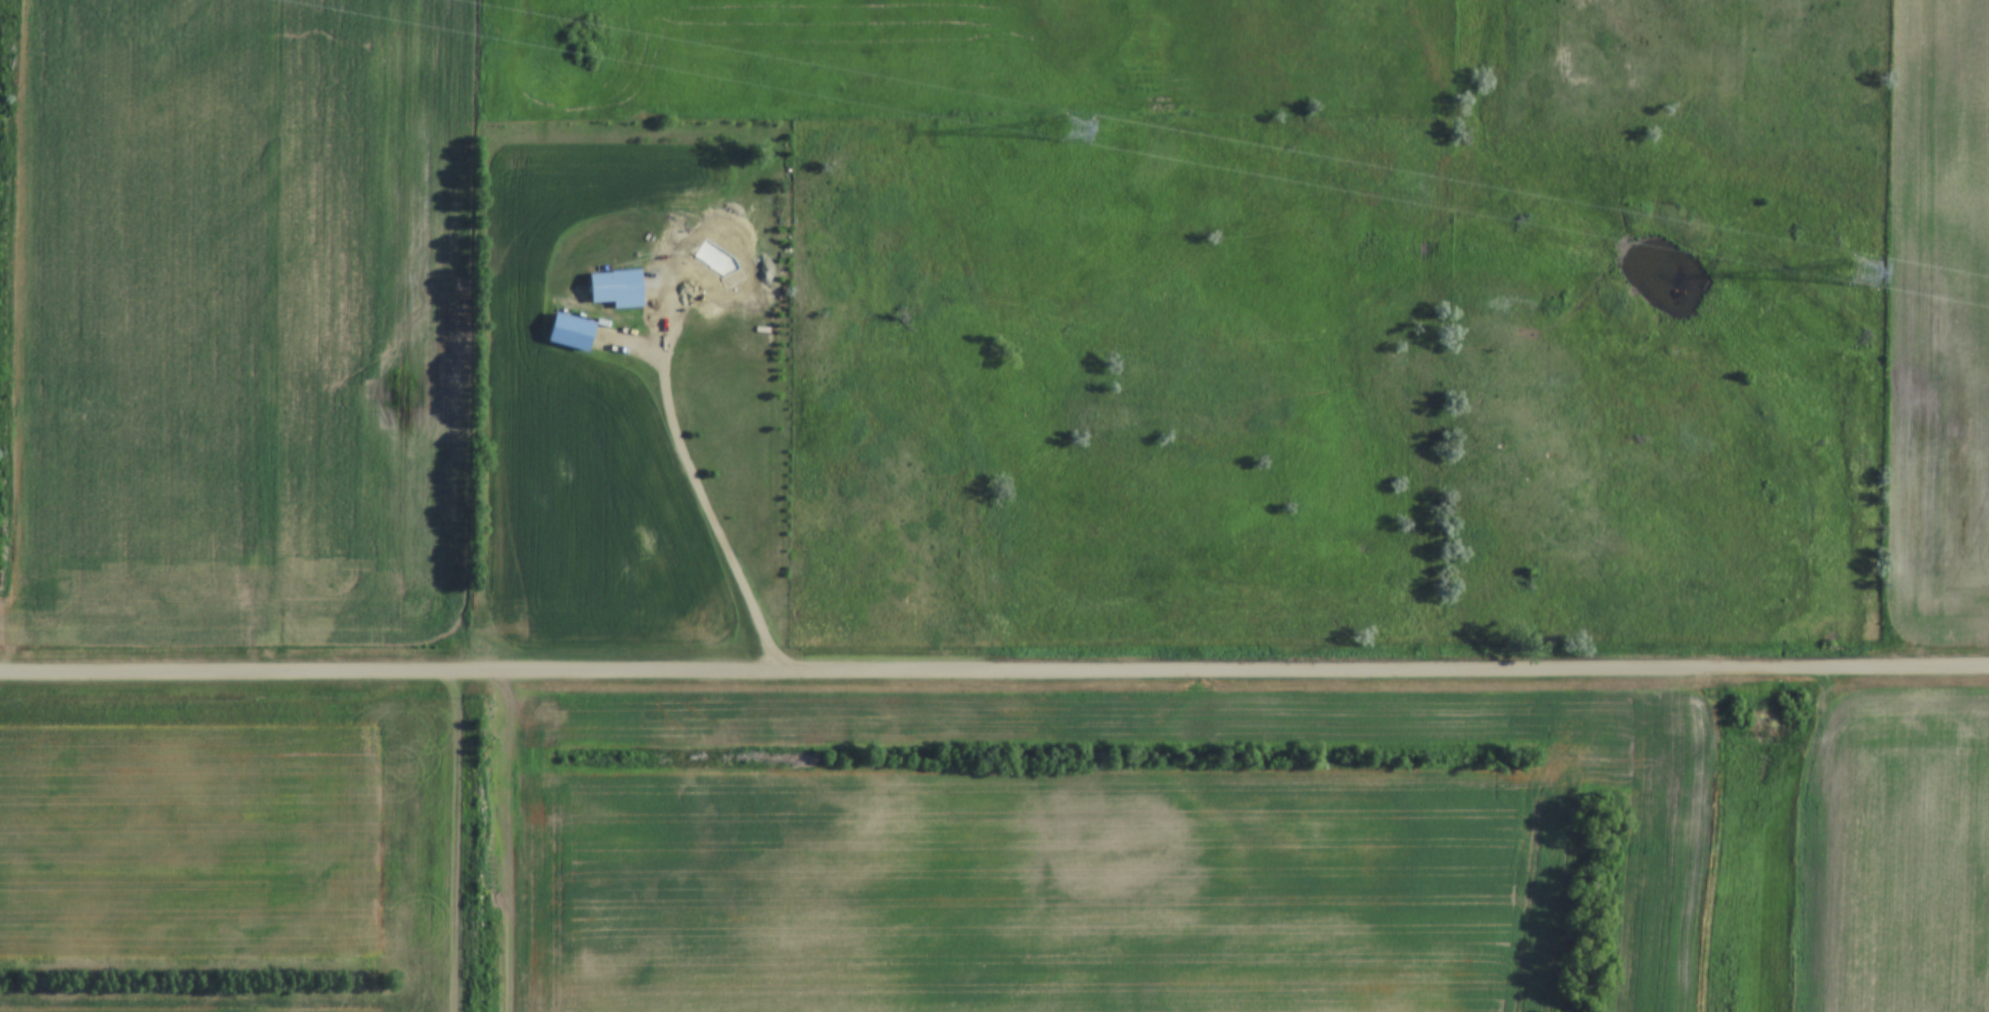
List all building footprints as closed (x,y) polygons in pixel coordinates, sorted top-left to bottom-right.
[(768,208),(781,208),(781,195),(768,195),(768,208)] [(591,301),(614,300),(615,307),(644,306),(642,269),(590,272),(591,301)]
